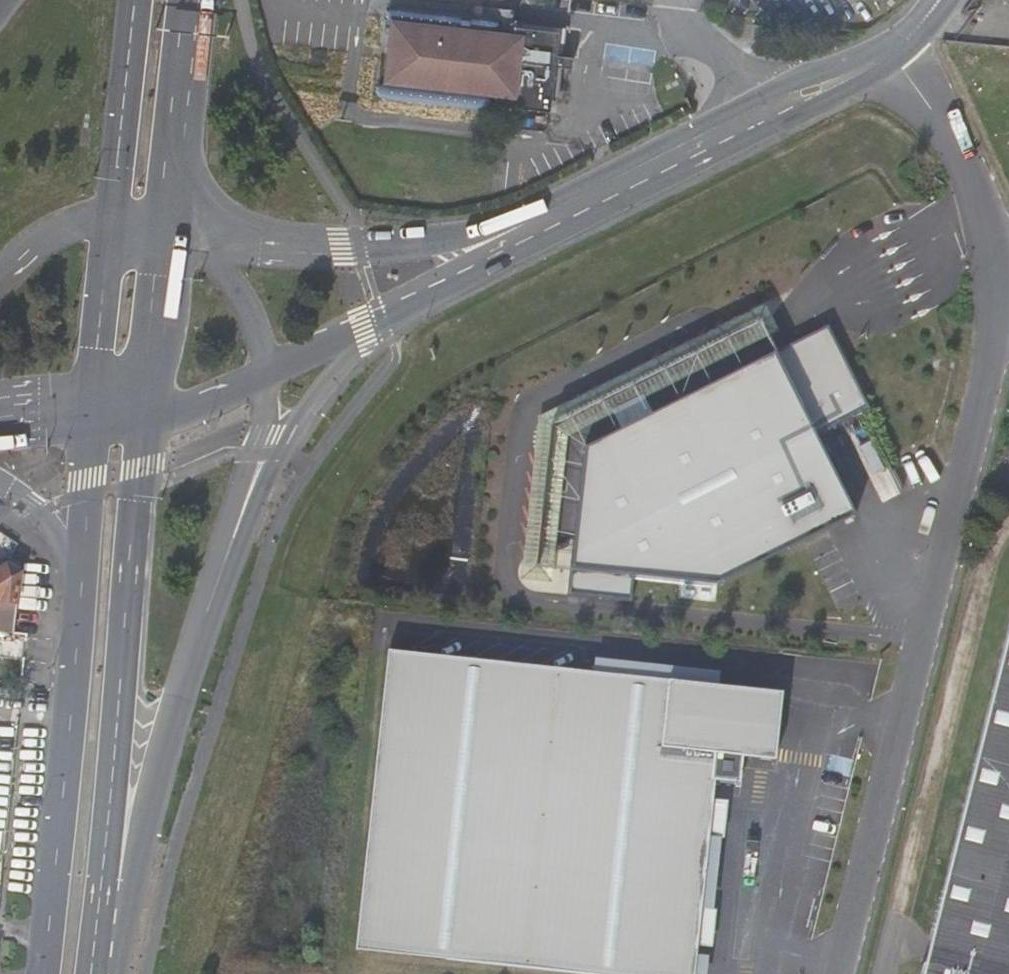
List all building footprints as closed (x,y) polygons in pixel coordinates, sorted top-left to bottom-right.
[(501,20),(387,9),(386,28),(390,29),(410,31),(405,83),(385,81),(380,81),(379,100),(492,111),(494,92),(513,93),(512,107),(553,111),(554,100),(562,101),(564,82),(556,81),(560,35),(520,31),(519,42),(506,41),(509,12),(502,11),(501,20)] [(509,12),(506,41),(519,42),(520,31),(560,35),(556,81),(564,82),(568,36),(569,29),(520,24),(521,13),(509,12)] [(768,26),(757,25),(755,44),(766,45),(768,26)] [(410,31),(390,29),(385,81),(405,83),(410,31)] [(578,58),(567,57),(566,67),(577,69),(578,58)] [(519,573),(550,576),(564,432),(779,328),(774,317),(765,301),(693,336),(536,413),(519,573)] [(629,596),(632,572),(714,580),(852,512),(812,430),(866,404),(826,323),(583,443),(566,588),(629,596)] [(11,627),(19,573),(7,564),(0,569),(0,626),(11,627)] [(918,961),(915,961),(912,973),(1008,973),(1008,600),(918,961)] [(388,654),(357,948),(600,973),(691,973),(693,955),(694,946),(710,800),(712,782),(738,784),(741,757),(772,761),(779,696),(717,689),(592,676),(388,654)] [(594,660),(592,676),(717,689),(719,673),(594,660)] [(726,802),(710,800),(694,946),(711,948),(726,802)] [(693,955),(691,973),(706,973),(708,957),(693,955)]
